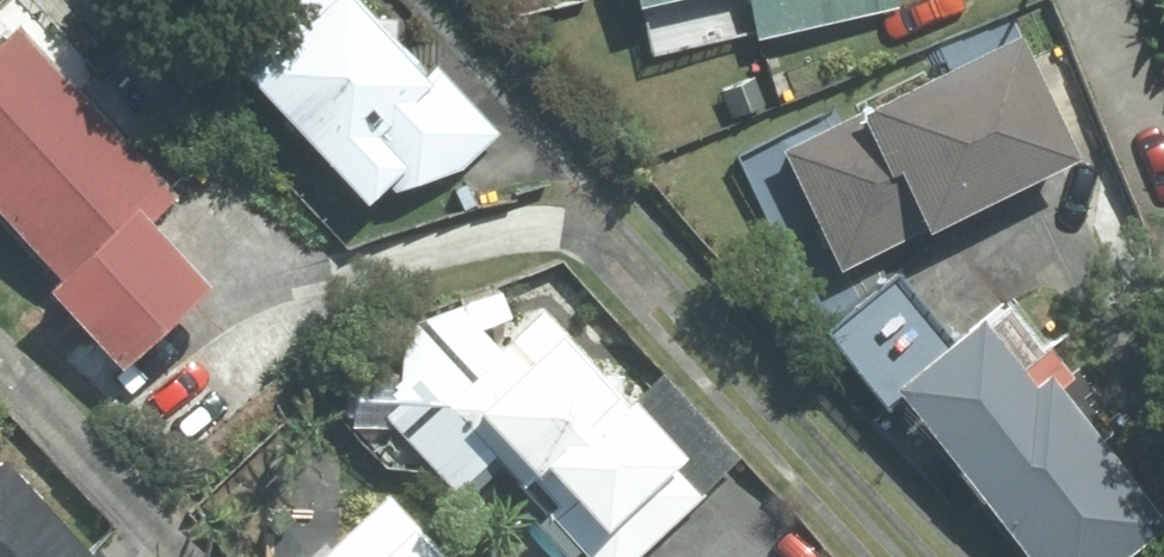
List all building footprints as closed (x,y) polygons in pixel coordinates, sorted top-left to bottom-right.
[(213,72),(342,222),(372,189),(454,179),(496,138),(348,0),(282,0),(213,72)] [(612,14),(670,0),(609,0),(612,14)] [(734,43),(887,8),(884,0),(728,0),(734,43)] [(0,28),(0,249),(32,281),(13,306),(87,377),(185,292),(128,231),(167,200),(1,27),(0,28)] [(1050,171),(987,42),(757,154),(820,282),(1050,171)] [(696,500),(534,315),(389,441),(440,499),(483,461),(567,556),(630,556),(696,500)] [(868,404),(1003,556),(1131,556),(1161,531),(1025,377),(1007,392),(952,331),(868,404)] [(0,478),(0,556),(76,556),(0,478)] [(312,556),(427,556),(370,499),(312,556)]
